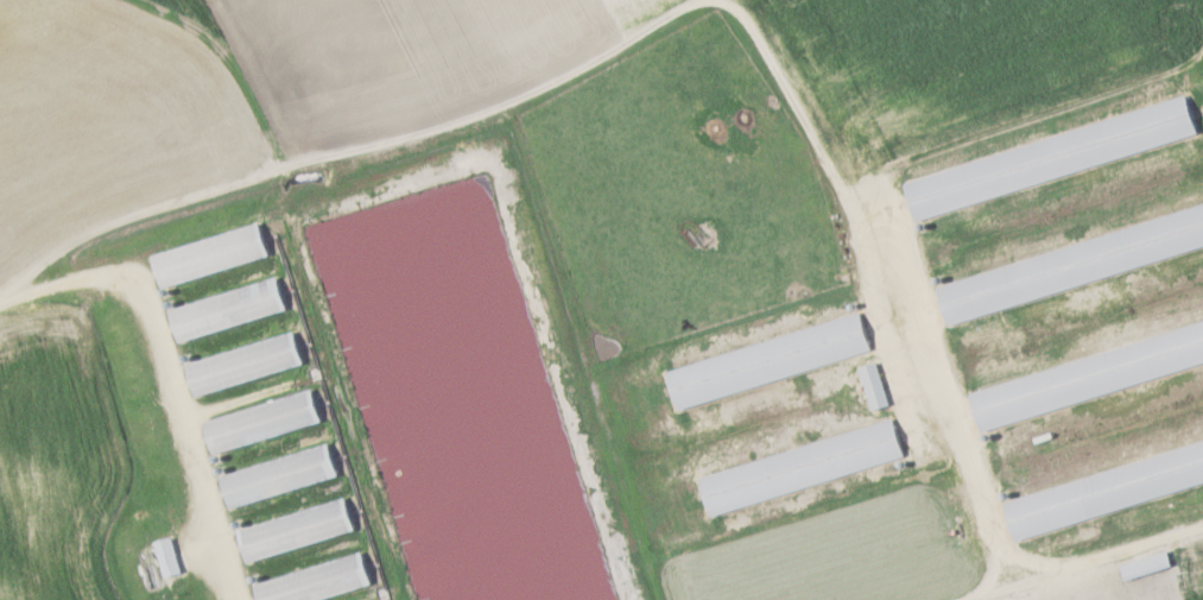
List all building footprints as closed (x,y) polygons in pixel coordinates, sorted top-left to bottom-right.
[(1202,138),(1192,99),(905,180),(916,219),(1202,138)] [(937,281),(947,320),(1202,254),(1202,212),(937,281)] [(273,259),(264,225),(155,253),(163,287),(273,259)] [(290,312),(280,278),(171,309),(181,343),(290,312)] [(679,409),(874,354),(863,315),(668,369),(679,409)] [(970,387),(980,426),(1202,372),(1202,330),(970,387)] [(188,363),(197,396),(306,366),(297,333),(188,363)] [(874,411),(891,406),(879,363),(862,368),(874,411)] [(324,425),(315,392),(206,420),(214,453),(324,425)] [(701,474),(712,514),(907,462),(897,423),(701,474)] [(341,479),(332,445),(222,475),(231,508),(341,479)] [(1202,487),(1202,445),(1005,501),(1016,540),(1202,487)] [(239,529),(248,562),(358,533),(349,500),(239,529)] [(183,574),(174,538),(157,542),(165,578),(183,574)] [(1123,564),(1126,579),(1174,569),(1171,553),(1123,564)] [(374,588),(365,554),(256,584),(260,599),(328,599),(374,588)]
